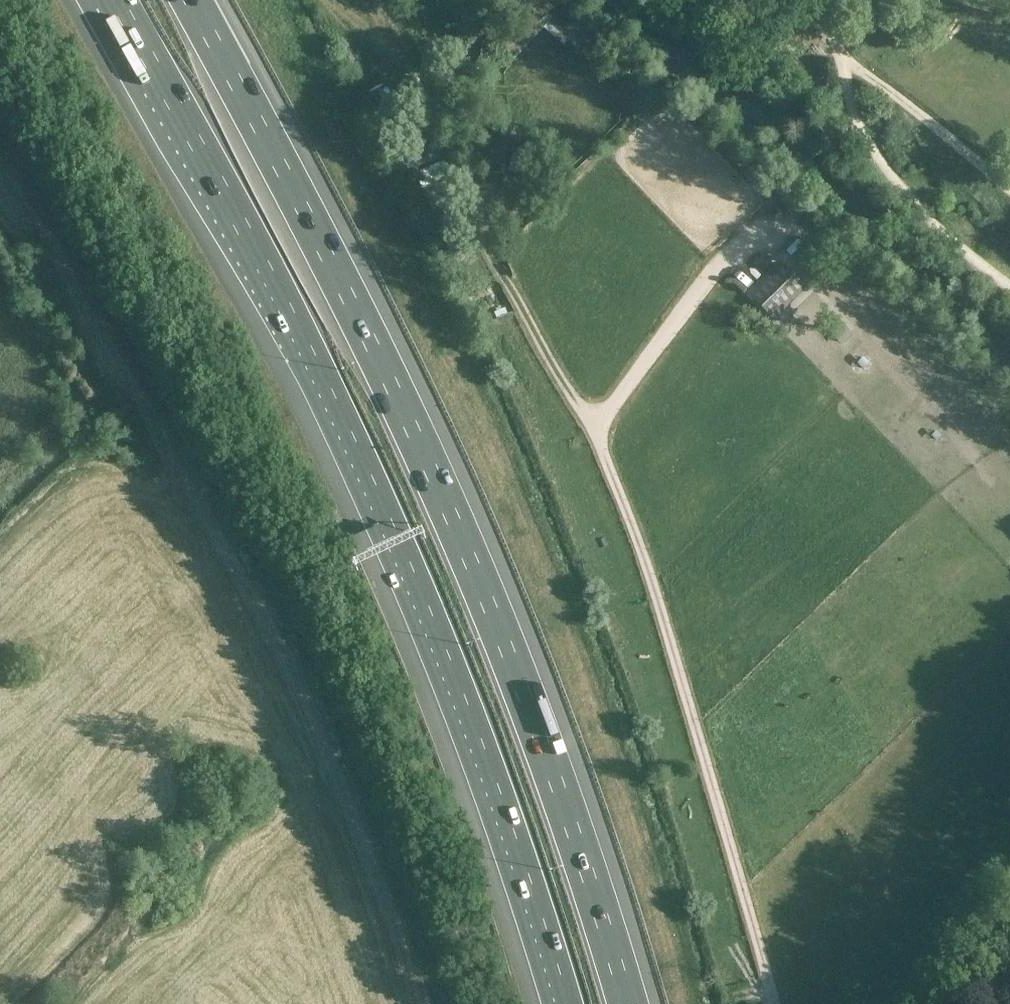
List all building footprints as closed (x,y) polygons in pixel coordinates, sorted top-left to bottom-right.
[(564,7),(582,23),(586,18),(568,3),(564,7)] [(517,17),(510,23),(519,36),(527,29),(517,17)] [(430,207),(439,224),(445,221),(436,204),(430,207)] [(799,291),(777,269),(757,288),(780,311),(799,291)] [(840,345),(853,334),(840,318),(827,328),(840,345)]
